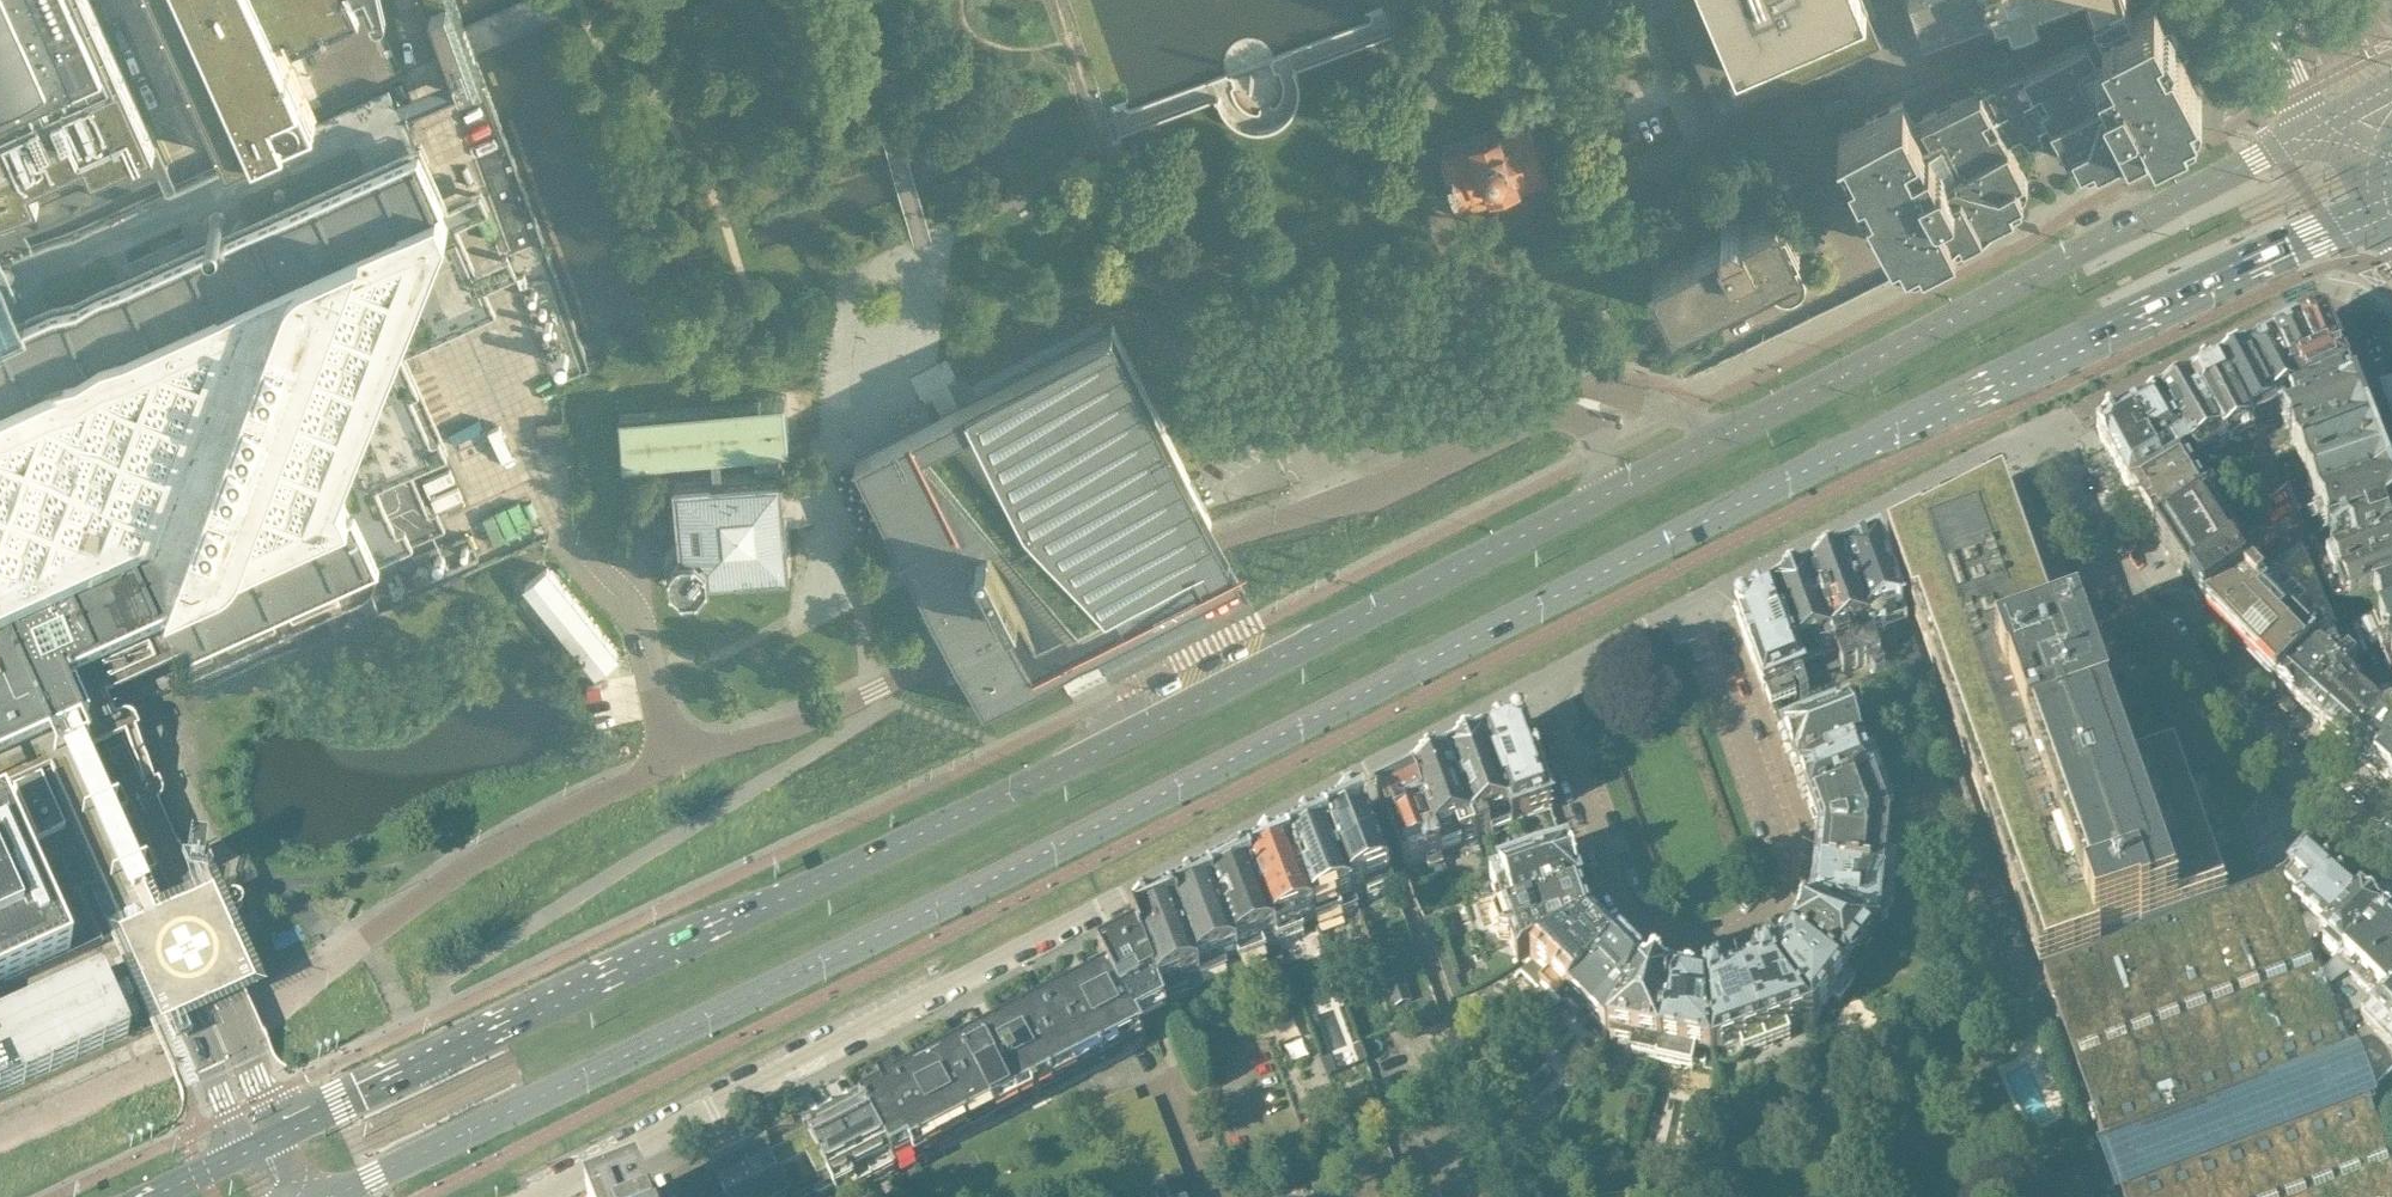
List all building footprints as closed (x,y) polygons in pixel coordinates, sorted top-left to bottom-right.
[(46,221),(80,206),(108,193),(170,166),(108,28),(95,0),(0,0),(0,242),(46,221)] [(229,156),(317,117),(316,115),(315,114),(277,30),(287,26),(294,40),(361,10),(356,0),(159,0),(229,156)] [(372,21),(378,24),(384,23),(386,18),(382,0),(363,0),(372,21)] [(454,89),(477,78),(464,44),(448,0),(421,0),(454,89)] [(1718,107),(1881,37),(1870,11),(1865,0),(1672,0),(1718,107)] [(2095,4),(2095,6),(2093,7),(2102,25),(1915,119),(1905,99),(1840,133),(1850,153),(1893,238),(1901,235),(1907,248),(1920,241),(1924,248),(1957,232),(1953,225),(1960,221),(1964,228),(2014,203),(2011,196),(2024,189),(2017,176),(2024,172),(2009,142),(2019,137),(2024,138),(2025,140),(2041,132),(2040,131),(2041,125),(2052,120),(2067,151),(2074,147),(2081,160),(2094,153),(2098,161),(2148,135),(2145,128),(2152,125),(2155,132),(2188,115),(2185,108),(2199,101),(2202,92),(2183,54),(2189,51),(2163,0),(2150,0),(2132,9),(2128,0),(2108,0),(2097,6),(2096,3),(2095,4)] [(1923,37),(1998,11),(2001,23),(2017,20),(2021,19),(2026,18),(2030,16),(2034,14),(2048,7),(2046,0),(1911,0),(1923,37)] [(7,681),(17,702),(39,752),(86,731),(68,692),(382,550),(379,544),(401,534),(402,535),(404,534),(404,533),(432,520),(433,521),(436,520),(433,515),(431,516),(405,459),(407,457),(406,455),(435,442),(436,444),(439,443),(437,438),(435,439),(409,381),(412,380),(409,375),(407,376),(381,318),(383,317),(381,312),(378,313),(373,300),(394,243),(391,235),(412,226),(413,228),(418,226),(417,223),(444,211),(445,214),(448,212),(446,207),(444,207),(438,195),(448,191),(423,134),(413,138),(388,85),(317,117),(229,156),(0,259),(0,684),(7,681)] [(1464,204),(1550,172),(1542,153),(1547,147),(1544,138),(1537,137),(1530,118),(1443,150),(1464,204)] [(1607,164),(1604,157),(1592,162),(1595,169),(1602,166),(1607,164)] [(1721,232),(1721,234),(1722,236),(1653,270),(1677,316),(1765,272),(1773,288),(1775,291),(1777,293),(1779,295),(1782,296),(1785,297),(1788,297),(1791,297),(1794,296),(1797,295),(1800,294),(1802,292),(1804,289),(1805,287),(1806,284),(1807,281),(1807,278),(1807,275),(1806,272),(1798,256),(1799,254),(1777,209),(1743,225),(1742,224),(1741,222),(1739,221),(1737,220),(1736,219),(1734,219),(1732,219),(1730,220),(1728,220),(1726,221),(1724,223),(1723,224),(1722,226),(1721,228),(1721,230),(1721,232)] [(2316,322),(2299,332),(2312,364),(2337,352),(2336,351),(2336,352),(2325,326),(2326,325),(2316,322)] [(872,445),(856,454),(912,564),(934,608),(938,617),(946,633),(950,641),(954,649),(961,662),(964,669),(965,672),(985,710),(1058,673),(1043,643),(1039,634),(1020,597),(1034,591),(1048,585),(1052,594),(1066,622),(1076,617),(1077,618),(1230,558),(1220,539),(1197,494),(1188,474),(1112,325),(956,403),(929,417),(872,445)] [(2298,331),(2274,343),(2288,375),(2296,372),(2312,364),(2299,332),(2298,332),(2298,331)] [(2274,343),(2248,357),(2273,407),(2289,399),(2297,396),(2293,385),(2288,375),(2274,343)] [(2337,352),(2312,364),(2296,372),(2300,382),(2293,385),(2297,396),(2345,374),(2337,352)] [(2248,357),(2220,371),(2248,425),(2275,411),(2273,407),(2248,357)] [(2220,371),(2190,387),(2225,446),(2251,431),(2248,425),(2220,371)] [(2345,374),(2297,396),(2289,399),(2295,415),(2296,416),(2353,394),(2345,374)] [(2190,387),(2160,403),(2192,459),(2198,469),(2228,452),(2225,446),(2190,387)] [(2296,416),(2295,415),(2283,419),(2295,449),(2364,422),(2353,394),(2296,416)] [(624,458),(681,453),(713,450),(724,449),(754,447),(777,445),(790,444),(786,395),(620,409),(624,458)] [(2147,410),(2130,419),(2155,462),(2171,453),(2178,465),(2179,465),(2183,463),(2183,464),(2192,459),(2160,403),(2147,409),(2147,410)] [(2118,424),(2103,432),(2103,433),(2100,441),(2100,442),(2107,457),(2108,456),(2128,495),(2162,474),(2155,462),(2130,419),(2118,425),(2118,424)] [(2364,422),(2295,449),(2307,478),(2376,452),(2364,422)] [(777,445),(754,447),(757,471),(780,469),(777,445)] [(713,450),(715,475),(726,474),(724,449),(713,450)] [(2376,452),(2307,478),(2318,507),(2388,481),(2376,452)] [(2162,474),(2128,495),(2141,515),(2140,515),(2141,516),(2195,484),(2183,464),(2183,463),(2179,465),(2178,465),(2162,474)] [(682,547),(672,559),(674,574),(686,584),(701,582),(711,571),(710,569),(741,566),(741,568),(792,563),(789,537),(788,530),(788,527),(788,522),(787,518),(787,517),(786,506),(786,505),(785,496),(785,492),(784,486),(783,468),(780,469),(757,471),(726,474),(715,475),(712,475),(712,473),(692,474),(683,475),(676,476),(683,547),(682,547)] [(2318,507),(2330,536),(2348,529),(2391,513),(2391,492),(2388,481),(2318,507)] [(2195,484),(2141,516),(2153,537),(2154,537),(2155,538),(2168,529),(2205,508),(2205,507),(2208,506),(2195,484)] [(2151,703),(2107,718),(2078,635),(2059,642),(2032,565),(2031,563),(2028,554),(2003,485),(1988,493),(1922,525),(1920,527),(1921,529),(1888,541),(1890,545),(2039,966),(2101,944),(2100,942),(2139,927),(2140,930),(2225,904),(2223,897),(2222,895),(2259,876),(2241,827),(2257,808),(2243,796),(2218,774),(2196,752),(2174,729),(2151,703)] [(2205,508),(2168,529),(2179,545),(2178,548),(2166,555),(2166,556),(2190,593),(2191,592),(2204,612),(2229,594),(2252,579),(2253,580),(2253,579),(2205,507),(2205,508)] [(2348,529),(2356,549),(2391,536),(2391,513),(2348,529)] [(2168,529),(2155,538),(2166,555),(2178,548),(2179,545),(2168,529)] [(2391,562),(2391,536),(2356,549),(2319,563),(2327,586),(2391,562)] [(228,544),(220,548),(227,564),(235,560),(228,544)] [(1880,545),(1845,562),(1871,634),(1907,622),(1880,545)] [(2303,547),(2253,579),(2253,580),(2252,579),(2229,594),(2204,612),(2206,615),(2274,686),(2276,688),(2315,650),(2337,629),(2303,547)] [(1076,617),(1066,622),(1054,599),(1048,585),(1034,591),(1020,597),(1028,612),(1039,634),(1055,626),(1060,635),(1043,643),(1058,673),(1070,695),(1251,601),(1241,579),(1230,558),(1077,618),(1076,617)] [(1871,634),(1845,562),(1774,598),(1800,670),(1822,662),(1821,660),(1836,654),(1843,674),(1881,660),(1874,641),(1871,634)] [(2391,588),(2391,562),(2327,586),(2336,608),(2350,602),(2350,603),(2374,595),(2391,588)] [(2374,595),(2382,617),(2391,613),(2391,588),(2374,595)] [(1800,670),(1774,598),(1745,613),(1745,614),(1744,614),(1739,616),(1737,621),(1739,626),(1740,626),(1740,628),(1745,642),(1744,642),(1753,667),(1754,666),(1764,696),(1766,695),(1771,709),(1780,706),(1796,699),(1791,686),(1804,681),(1800,670)] [(2382,617),(2373,620),(2345,630),(2357,661),(2372,654),(2385,650),(2391,647),(2391,613),(2382,617)] [(1043,643),(1060,635),(1055,626),(1039,634),(1043,643)] [(2385,650),(2372,654),(2377,666),(2384,664),(2391,681),(2391,647),(2385,650)] [(2315,650),(2276,688),(2301,711),(2337,671),(2315,650)] [(2370,711),(2354,696),(2356,693),(2344,682),(2354,671),(2348,658),(2337,671),(2301,711),(2302,712),(2303,711),(2342,747),(2343,746),(2350,753),(2380,721),(2370,712),(2370,711)] [(103,662),(93,667),(96,674),(106,669),(103,662)] [(1870,677),(1877,700),(1893,694),(1885,671),(1870,677)] [(68,962),(100,947),(99,945),(98,943),(96,937),(94,935),(92,930),(90,925),(88,920),(87,918),(82,908),(77,897),(72,885),(71,884),(31,794),(29,790),(25,781),(26,780),(25,778),(30,776),(47,768),(39,752),(17,702),(7,681),(0,684),(0,992),(68,962)] [(1899,699),(1872,709),(1877,720),(1902,711),(1899,699)] [(1863,725),(1877,720),(1872,709),(1821,727),(1811,730),(1782,740),(1797,779),(1798,778),(1874,750),(1866,728),(1864,729),(1863,725)] [(2350,753),(2350,754),(2372,773),(2391,750),(2391,717),(2391,716),(2380,721),(2350,753)] [(1518,729),(1485,746),(1509,815),(1513,826),(1553,811),(1543,781),(1526,737),(1525,737),(1523,731),(1518,729)] [(1485,746),(1460,758),(1449,764),(1477,840),(1513,826),(1509,815),(1485,746)] [(123,750),(107,757),(128,803),(144,796),(123,750)] [(1886,781),(1874,750),(1798,778),(1809,808),(1886,781)] [(2372,773),(2390,790),(2391,789),(2391,750),(2372,773)] [(1449,764),(1414,782),(1436,844),(1440,854),(1477,840),(1449,764)] [(1892,828),(1886,808),(1894,805),(1886,781),(1809,808),(1821,841),(1892,828)] [(1444,865),(1440,854),(1436,844),(1414,782),(1378,801),(1404,871),(1427,862),(1430,869),(1444,865)] [(1351,898),(1365,892),(1369,902),(1394,892),(1391,882),(1363,809),(1325,828),(1351,898)] [(1325,828),(1286,848),(1312,917),(1314,922),(1317,928),(1342,917),(1339,907),(1353,902),(1351,898),(1325,828)] [(1891,836),(1892,830),(1892,828),(1821,841),(1818,875),(1896,883),(1898,859),(1888,858),(1891,836)] [(1286,848),(1248,868),(1274,937),(1276,943),(1278,948),(1304,938),(1300,927),(1314,922),(1312,917),(1286,848)] [(2305,850),(2281,877),(2285,886),(2289,898),(2292,895),(2296,899),(2293,903),(2326,932),(2360,897),(2305,850)] [(1528,869),(1514,874),(1490,883),(1504,920),(1499,922),(1495,928),(1500,943),(1511,947),(1514,953),(1519,966),(1528,960),(1590,925),(1579,894),(1581,893),(1567,856),(1560,858),(1547,862),(1528,869)] [(187,872),(187,874),(188,874),(200,876),(203,859),(189,857),(187,872)] [(1975,886),(1977,885),(1997,876),(1993,864),(1971,873),(1975,886)] [(155,866),(124,880),(154,946),(185,932),(178,916),(155,866)] [(1248,868),(1210,887),(1236,959),(1237,960),(1239,967),(1265,957),(1262,948),(1276,943),(1274,937),(1248,868)] [(1489,878),(1486,870),(1477,873),(1480,881),(1489,878)] [(1896,883),(1818,875),(1815,909),(1881,935),(1881,930),(1889,925),(1890,915),(1883,910),(1883,907),(1895,909),(1896,883)] [(2342,1037),(2289,898),(2285,886),(2281,877),(2276,878),(2278,884),(2225,904),(2040,975),(2107,1150),(2098,1153),(2094,1154),(2111,1196),(2391,1196),(2391,1169),(2342,1037)] [(1210,887),(1171,907),(1197,976),(1199,981),(1201,986),(1227,975),(1223,966),(1237,960),(1236,959),(1210,887)] [(2344,961),(2384,918),(2360,897),(2326,932),(2320,939),(2330,948),(2322,956),(2334,970),(2343,961),(2344,961)] [(1188,995),(1185,987),(1199,981),(1197,976),(1171,907),(1131,928),(1133,932),(1158,997),(1161,1005),(1188,995)] [(1815,910),(1793,937),(1856,987),(1872,966),(1871,966),(1875,964),(1884,951),(1885,944),(1888,939),(1881,935),(1815,909),(1815,910)] [(1443,943),(1434,917),(1424,921),(1433,947),(1443,943)] [(2391,998),(2391,926),(2384,918),(2344,961),(2343,961),(2334,970),(2370,1005),(2377,1013),(2391,998)] [(1615,949),(1590,925),(1528,960),(1536,968),(1550,980),(1541,990),(1559,1008),(1615,949)] [(1090,985),(1076,992),(1043,1009),(1078,1076),(1142,1043),(1137,1031),(1151,1025),(1118,940),(1120,939),(1118,934),(1112,937),(1118,949),(1081,968),(1090,985)] [(1856,987),(1793,937),(1773,963),(1814,1021),(1819,1014),(1829,1022),(1842,1006),(1856,987)] [(1463,996),(1443,943),(1433,947),(1454,1001),(1463,996)] [(1608,1035),(1640,974),(1615,949),(1559,1008),(1577,1025),(1587,1015),(1608,1035)] [(1403,960),(1383,964),(1391,1007),(1411,1003),(1403,960)] [(1772,961),(1740,974),(1767,1049),(1790,1040),(1786,1031),(1814,1021),(1773,963),(1772,964),(1772,961)] [(1674,981),(1640,974),(1608,1035),(1636,1041),(1633,1053),(1657,1059),(1674,981)] [(1767,1049),(1740,974),(1706,985),(1707,988),(1705,987),(1712,1063),(1720,1061),(1722,1065),(1767,1049)] [(0,1020),(0,1095),(127,1038),(124,1030),(111,1002),(99,976),(0,1020)] [(1712,1063),(1705,987),(1674,981),(1657,1059),(1656,1065),(1692,1072),(1693,1066),(1705,1069),(1706,1062),(1712,1063)] [(2377,1013),(2361,1029),(2391,1060),(2391,998),(2377,1013)] [(1471,1000),(1458,1005),(1469,1032),(1481,1028),(1471,1000)] [(1040,1010),(986,1038),(961,1051),(960,1049),(957,1050),(958,1052),(994,1120),(1078,1076),(1043,1009),(1042,1007),(1039,1008),(1040,1010)] [(1829,1022),(1819,1014),(1814,1021),(1821,1030),(1829,1022)] [(1362,1046),(1353,1049),(1360,1066),(1369,1063),(1362,1046)] [(958,1052),(903,1081),(862,1101),(861,1100),(858,1101),(860,1105),(895,1171),(994,1120),(958,1052)] [(1330,1058),(1322,1061),(1328,1078),(1336,1075),(1330,1058)] [(860,1105),(856,1106),(854,1106),(852,1106),(850,1106),(848,1107),(846,1108),(844,1109),(842,1111),(841,1113),(840,1114),(826,1122),(824,1121),(821,1121),(819,1122),(817,1123),(815,1124),(813,1125),(812,1126),(810,1128),(809,1130),(803,1134),(834,1192),(836,1191),(840,1196),(853,1196),(875,1185),(896,1174),(895,1171),(860,1105)] [(763,1154),(785,1196),(824,1196),(834,1192),(803,1134),(801,1135),(796,1133),(787,1137),(786,1143),(763,1154)] [(1320,1136),(1306,1142),(1312,1156),(1326,1151),(1320,1136)] [(763,1154),(712,1181),(720,1196),(785,1196),(763,1154)] [(712,1181),(699,1186),(688,1190),(674,1196),(720,1196),(712,1181)] [(1152,1195),(1151,1196),(1152,1196),(1183,1196),(1178,1185),(1152,1195)]
